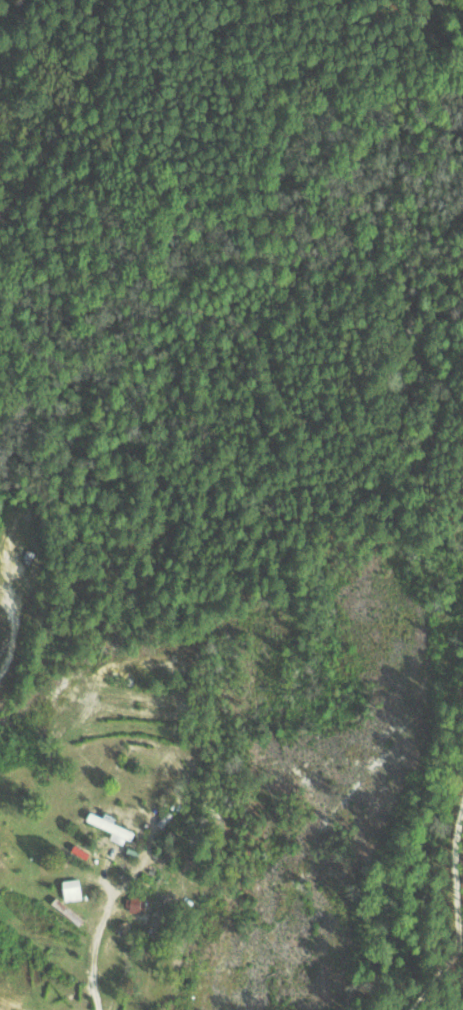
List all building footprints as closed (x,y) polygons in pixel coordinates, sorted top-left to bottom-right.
[(110,832),(108,838),(125,845),(131,830),(112,823),(114,817),(103,813),(101,817),(87,811),(83,821),(110,832)] [(172,815),(167,811),(155,823),(160,828),(172,815)] [(61,880),(62,900),(80,899),(79,879),(61,880)] [(127,911),(142,912),(143,900),(128,898),(127,911)]
